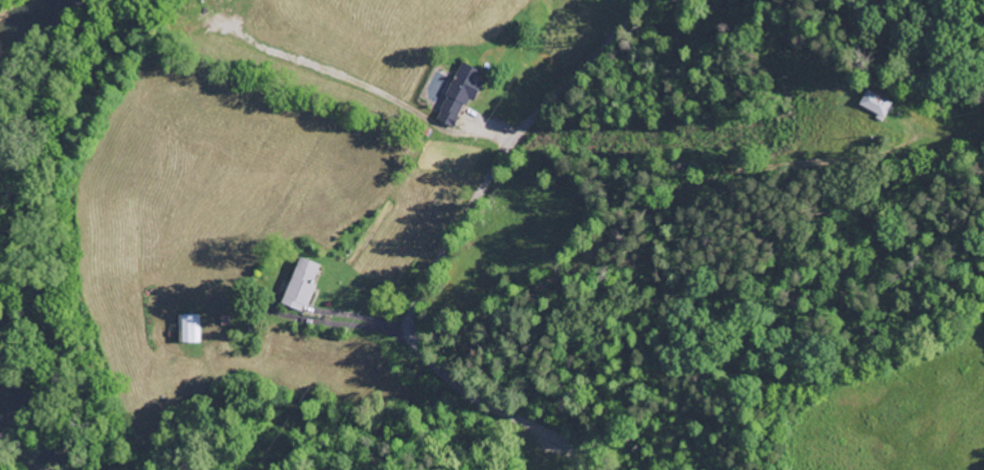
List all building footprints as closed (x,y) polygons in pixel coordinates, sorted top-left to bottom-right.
[(487,75),(462,64),(437,122),(454,130),(467,100),(474,103),(487,75)] [(861,109),(886,121),(894,104),(869,92),(861,109)] [(322,267),(300,259),(283,306),(305,314),(322,267)] [(202,345),(201,317),(179,317),(180,345),(202,345)]
